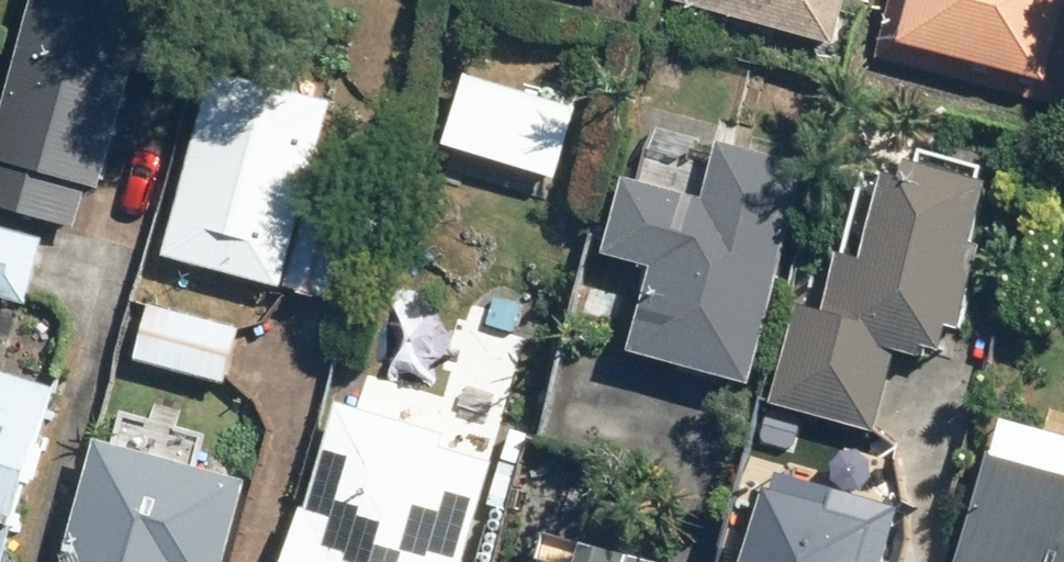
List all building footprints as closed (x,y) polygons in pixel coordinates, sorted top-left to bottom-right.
[(0,104),(0,209),(75,230),(86,184),(98,188),(132,68),(143,72),(163,2),(155,0),(29,0),(0,104)] [(669,2),(833,47),(846,0),(670,0),(669,2)] [(873,61),(1063,115),(1063,114),(1063,0),(890,0),(873,61)] [(163,256),(279,287),(332,99),(215,66),(163,256)] [(627,350),(748,383),(810,163),(718,137),(701,197),(625,176),(604,254),(650,266),(627,350)] [(799,298),(771,397),(858,421),(865,398),(877,402),(894,342),(920,349),(923,338),(941,343),(949,312),(961,316),(983,235),(968,231),(983,173),(906,152),(902,168),(884,163),(862,249),(842,244),(825,305),(799,298)] [(24,302),(42,239),(0,227),(0,295),(24,302)] [(143,361),(225,383),(240,330),(158,307),(143,361)] [(461,307),(432,413),(520,438),(550,331),(461,307)] [(57,384),(0,368),(0,561),(8,561),(57,384)] [(286,561),(458,561),(459,557),(411,543),(420,515),(387,507),(408,427),(329,406),(286,561)] [(65,561),(228,561),(251,480),(99,438),(65,561)] [(897,505),(835,487),(829,507),(762,487),(741,561),(882,561),(897,505)] [(953,561),(1063,561),(1063,559),(962,530),(953,561)] [(658,560),(582,539),(576,561),(657,561),(658,560)]
